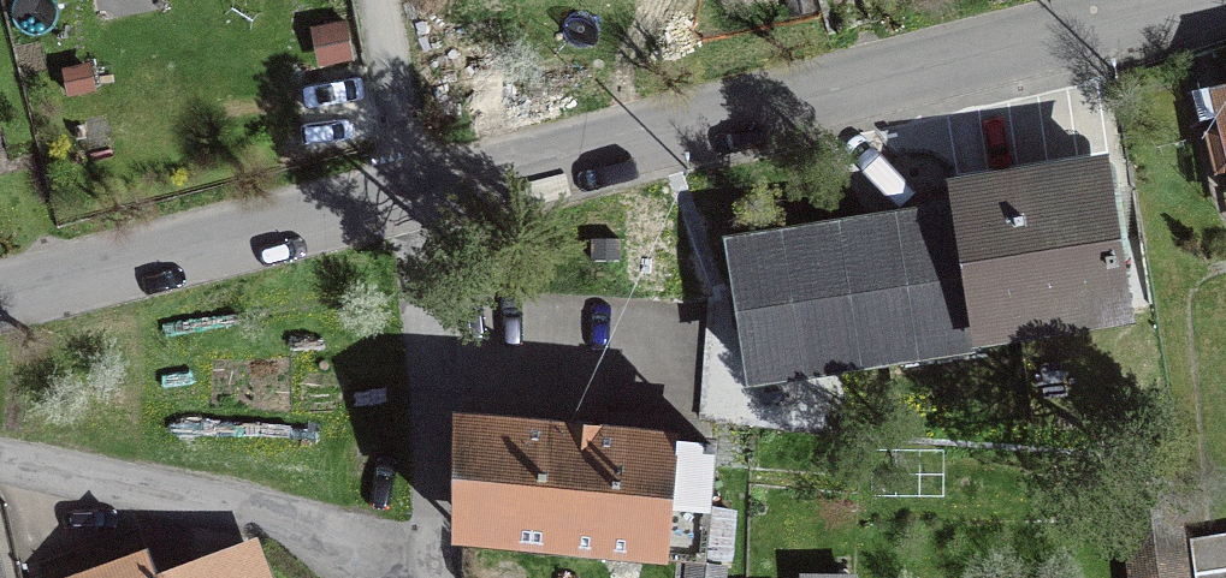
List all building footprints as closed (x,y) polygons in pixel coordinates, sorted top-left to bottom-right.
[(1208,134),(1217,171),(1225,168),(1225,129),(1208,134)] [(955,194),(958,217),(976,333),(1127,308),(1119,254),(1123,253),(1106,171),(955,194)] [(749,370),(976,333),(958,217),(731,252),(749,370)] [(711,443),(459,423),(458,530),(700,556),(711,443)] [(1169,465),(1103,470),(1107,522),(1127,519),(1135,577),(1184,577),(1169,465)] [(1190,538),(1195,577),(1225,577),(1225,533),(1190,538)] [(158,577),(261,577),(248,544),(158,577)] [(158,577),(148,550),(74,577),(158,577)]
